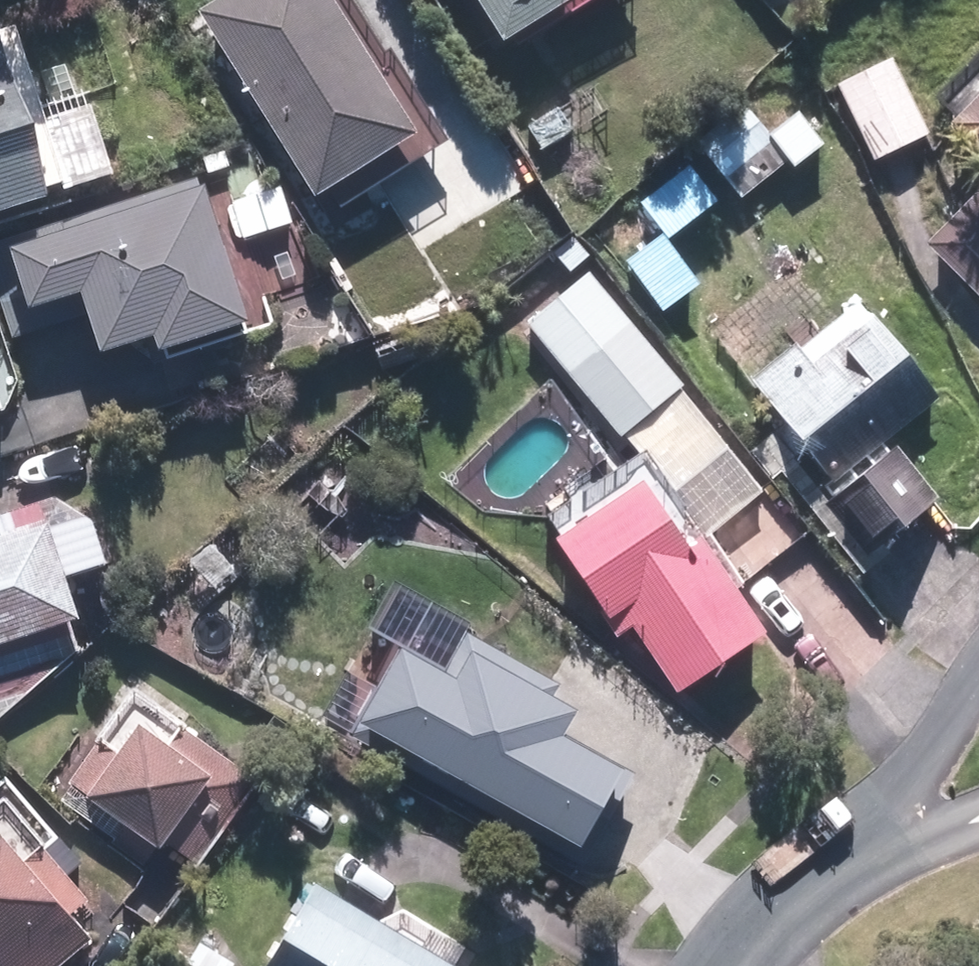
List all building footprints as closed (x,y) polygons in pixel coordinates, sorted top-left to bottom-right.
[(210,11),(344,208),(373,189),(400,229),(410,222),(426,246),(499,197),(444,115),(437,120),(356,0),(226,0),(210,11)] [(522,40),(574,5),(580,13),(600,0),(495,0),(522,40)] [(74,192),(72,185),(123,169),(100,94),(52,108),(35,51),(15,57),(2,16),(0,16),(0,214),(74,192)] [(899,56),(842,84),(880,160),(937,131),(899,56)] [(750,97),(701,136),(749,197),(796,159),(803,168),(833,144),(805,110),(777,132),(750,97)] [(968,119),(978,131),(978,108),(968,119)] [(698,162),(649,199),(677,237),(727,200),(698,162)] [(268,319),(218,166),(21,230),(46,305),(100,287),(121,351),(174,334),(179,349),(268,319)] [(978,282),(978,206),(941,244),(978,282)] [(672,234),(635,263),(670,308),(707,279),(672,234)] [(644,465),(551,534),(626,634),(643,621),(694,690),(776,629),(704,532),(762,489),(598,269),(533,317),(644,465)] [(950,386),(870,293),(759,389),(839,482),(950,386)] [(24,412),(0,340),(0,420),(24,412)] [(923,522),(953,494),(905,442),(849,494),(889,537),(915,513),(923,522)] [(97,615),(83,573),(125,559),(125,555),(125,550),(125,546),(124,542),(123,537),(122,533),(120,529),(118,525),(116,521),(113,518),(111,515),(108,511),(104,509),(101,506),(97,504),(93,502),(89,500),(85,498),(81,497),(77,497),(72,496),(68,496),(63,496),(59,497),(55,498),(51,499),(47,501),(43,503),(39,505),(35,508),(32,510),(29,513),(26,517),(23,520),(21,524),(0,531),(0,647),(97,615)] [(400,621),(359,705),(599,823),(641,739),(573,706),(586,679),(478,626),(465,653),(400,621)] [(206,863),(266,778),(203,732),(193,745),(154,717),(124,759),(102,743),(62,798),(121,841),(135,821),(173,848),(178,842),(206,863)] [(103,932),(79,905),(96,890),(60,850),(49,859),(20,827),(0,846),(0,965),(65,965),(103,932)] [(325,875),(266,965),(466,965),(325,875)] [(179,919),(164,942),(200,965),(238,965),(242,960),(179,919)] [(144,965),(174,965),(152,953),(144,965)]
